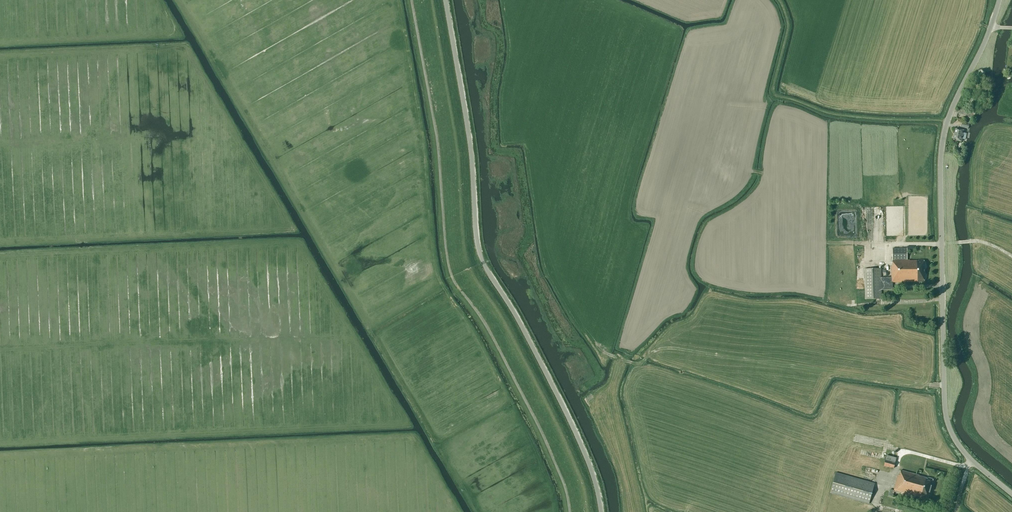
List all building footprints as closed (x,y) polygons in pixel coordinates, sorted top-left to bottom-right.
[(962,139),(965,139),(966,133),(963,132),(964,130),(955,128),(953,140),(961,142),(962,139)] [(918,260),(918,261),(910,261),(910,260),(907,260),(907,248),(892,248),(892,266),(891,266),(891,277),(881,277),(881,269),(864,269),(865,299),(881,299),(881,290),(892,290),(892,282),(924,282),(924,260),(918,260)] [(886,455),(884,466),(893,468),(896,458),(886,455)] [(919,475),(901,470),(899,475),(898,475),(894,490),(890,489),(888,496),(892,497),(894,490),(927,499),(933,479),(928,478),(927,478),(919,476),(919,475)] [(830,493),(869,504),(875,483),(836,472),(830,493)]
